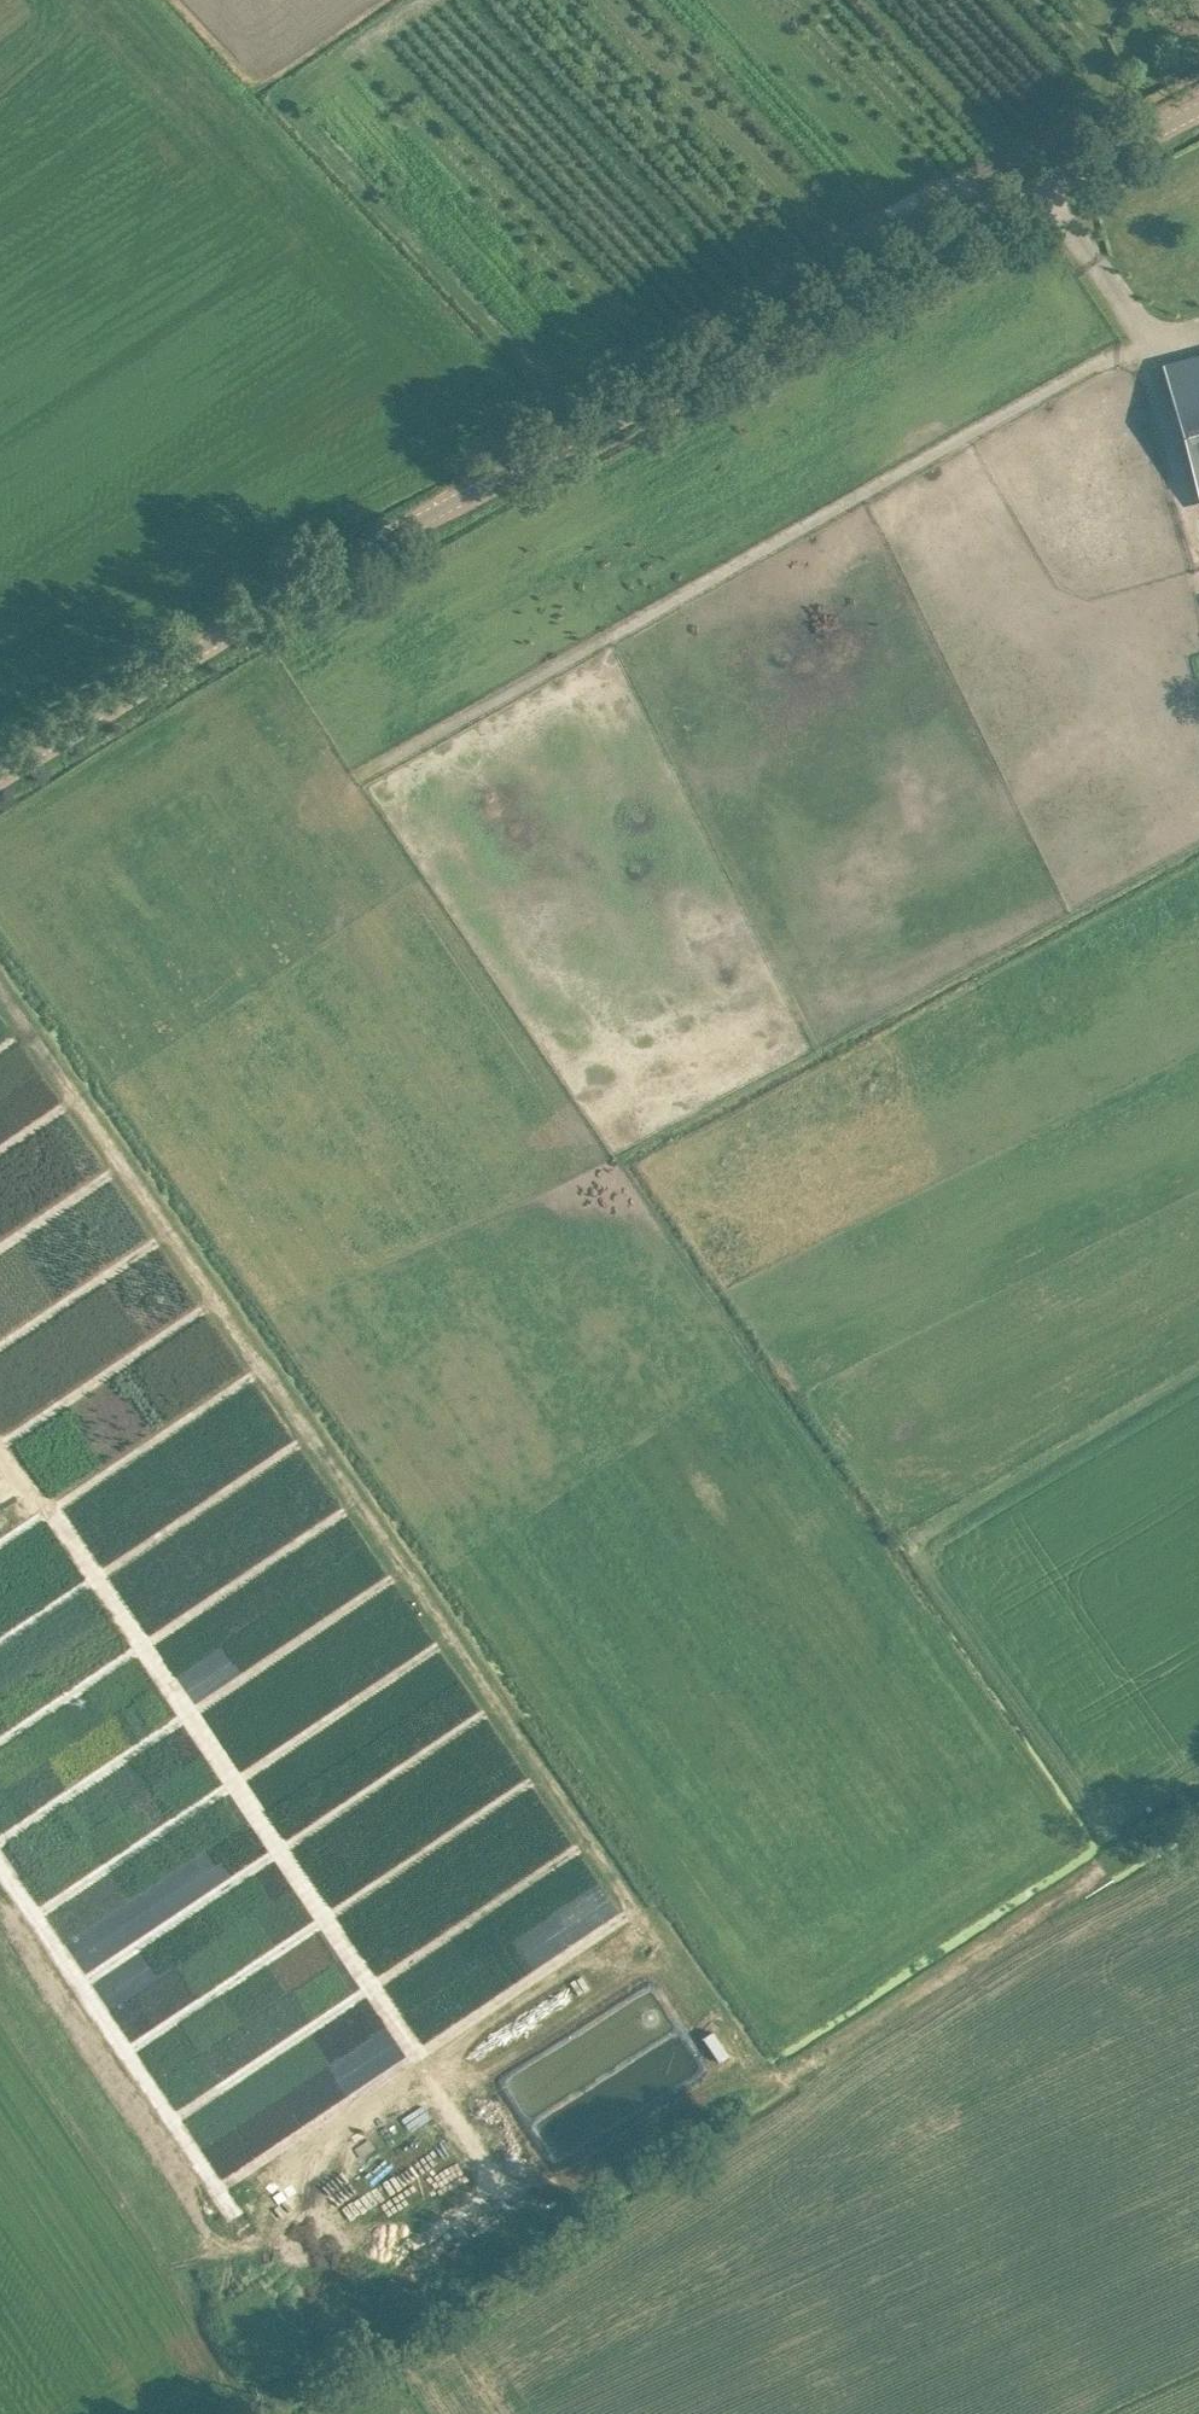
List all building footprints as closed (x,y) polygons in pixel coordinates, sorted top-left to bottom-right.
[(1198,496),(1198,356),(1164,365),(1198,496)]
